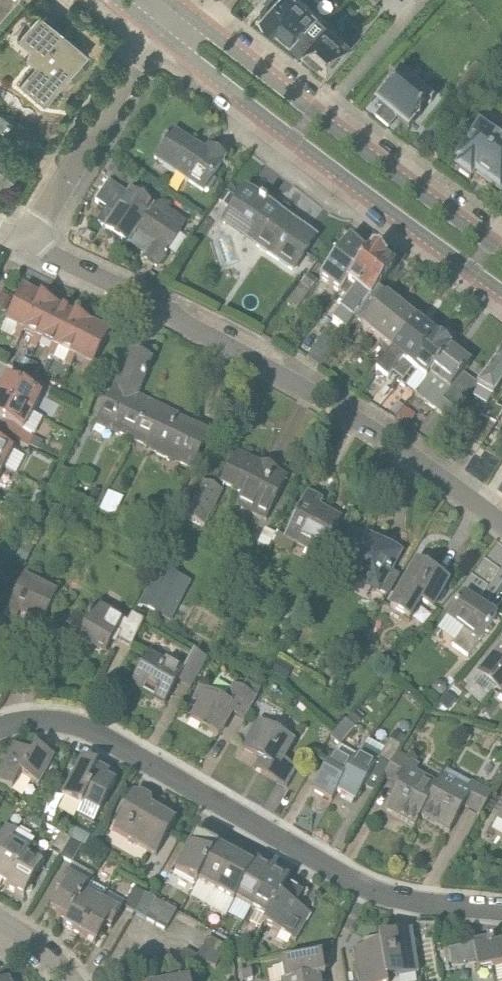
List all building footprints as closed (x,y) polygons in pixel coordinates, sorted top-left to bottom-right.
[(16,0),(0,0),(0,19),(16,0)] [(302,47),(337,7),(340,3),(337,0),(268,0),(269,1),(260,12),(262,13),(260,19),(262,24),(268,25),(273,23),(302,47)] [(337,7),(302,47),(303,49),(302,55),(307,59),(313,57),(326,68),(332,60),(336,63),(346,51),(343,48),(361,27),(337,7)] [(41,12),(40,12),(20,35),(43,55),(19,83),(45,105),(89,53),(71,38),(68,41),(38,16),(41,12)] [(432,102),(400,76),(375,105),(381,111),(376,117),(388,127),(396,118),(409,129),(432,102)] [(6,133),(14,124),(0,112),(0,128),(6,133)] [(202,192),(224,161),(210,150),(206,155),(200,151),(197,155),(187,148),(190,143),(173,132),(167,141),(166,140),(161,146),(163,147),(155,158),(202,192)] [(494,135),(490,140),(479,132),(456,163),(460,166),(457,171),(470,180),(474,176),(501,195),(501,193),(501,140),(494,135)] [(5,183),(23,163),(0,144),(0,179),(5,183)] [(293,270),(310,245),(300,238),(305,231),(261,200),(260,201),(247,192),(248,192),(246,190),(223,222),(293,270)] [(181,229),(173,224),(178,215),(158,202),(153,210),(151,209),(153,207),(131,192),(106,229),(127,244),(129,242),(147,254),(145,258),(156,266),(181,229)] [(348,283),(368,256),(349,241),(345,246),(319,277),(341,293),(348,283)] [(377,292),(378,292),(394,272),(384,265),(386,263),(372,253),(371,253),(368,257),(368,256),(348,283),(357,290),(333,321),(334,322),(346,332),(354,322),(353,322),(377,292)] [(321,280),(312,273),(304,284),(313,290),(321,280)] [(18,328),(14,336),(20,339),(24,331),(41,297),(23,288),(6,322),(18,328)] [(415,321),(378,292),(377,292),(353,322),(354,322),(362,329),(363,329),(390,351),(415,321)] [(14,299),(4,293),(0,300),(0,307),(8,311),(14,299)] [(37,348),(41,340),(41,339),(58,306),(41,297),(24,331),(35,336),(31,345),(37,348)] [(41,339),(41,340),(52,345),(48,353),(54,356),(58,348),(75,315),(58,306),(41,339)] [(71,365),(75,357),(92,324),(75,315),(58,348),(69,354),(65,362),(71,365)] [(334,322),(307,358),(319,367),(346,332),(334,322)] [(391,352),(375,370),(388,379),(394,371),(403,379),(412,367),(411,366),(434,338),(434,337),(415,322),(390,351),(391,352)] [(75,357),(87,363),(82,371),(89,374),(110,333),(92,324),(75,357)] [(434,337),(434,338),(411,366),(412,367),(400,383),(405,387),(417,372),(426,379),(449,349),(436,339),(436,338),(434,337)] [(449,349),(426,379),(415,394),(448,420),(465,402),(477,388),(479,386),(463,374),(470,365),(449,349)] [(118,432),(132,439),(147,410),(133,403),(138,392),(143,378),(144,378),(146,375),(145,374),(150,361),(133,355),(119,391),(115,389),(100,419),(120,428),(118,432)] [(479,386),(477,388),(492,398),(500,386),(501,383),(501,355),(479,386)] [(28,368),(37,372),(40,364),(32,360),(28,368)] [(27,376),(22,385),(6,377),(0,388),(0,397),(32,413),(46,385),(27,376)] [(0,397),(0,419),(3,421),(0,427),(0,431),(29,447),(35,437),(23,430),(32,413),(0,397)] [(492,400),(481,417),(495,425),(501,413),(501,408),(496,404),(497,403),(492,400)] [(395,418),(404,406),(398,401),(389,413),(395,418)] [(407,426),(415,415),(405,407),(396,418),(407,426)] [(147,410),(132,439),(148,447),(150,443),(158,447),(155,455),(166,460),(170,453),(180,457),(178,462),(191,468),(208,434),(175,418),(173,422),(147,410)] [(0,431),(0,466),(3,468),(17,442),(29,447),(0,431)] [(30,445),(40,450),(44,442),(35,437),(30,445)] [(261,465),(236,453),(221,482),(242,493),(236,505),(266,520),(288,478),(286,477),(286,478),(276,473),(277,471),(262,463),(261,465)] [(76,476),(61,469),(58,475),(58,474),(49,491),(63,498),(67,490),(68,491),(76,476)] [(222,493),(202,483),(184,516),(204,527),(222,493)] [(94,489),(88,499),(95,502),(100,493),(94,489)] [(113,516),(123,498),(109,491),(99,508),(113,516)] [(322,503),(306,495),(294,517),(294,518),(284,537),(321,556),(341,520),(319,508),(322,503)] [(36,508),(25,503),(20,512),(31,518),(36,508)] [(356,534),(336,568),(336,569),(380,594),(381,593),(389,597),(400,577),(391,571),(401,554),(380,542),(377,546),(356,534)] [(15,557),(27,562),(33,547),(22,542),(15,557)] [(448,582),(417,563),(390,607),(409,618),(420,600),(432,608),(448,582)] [(163,617),(181,581),(159,568),(139,604),(163,617)] [(23,577),(8,606),(42,623),(57,595),(23,577)] [(447,617),(464,630),(453,645),(468,657),(492,625),(491,624),(496,617),(465,593),(447,617)] [(88,621),(80,636),(107,651),(115,637),(131,647),(143,623),(131,616),(127,624),(96,606),(87,620),(88,621)] [(350,627),(342,641),(355,648),(362,634),(350,627)] [(486,663),(501,677),(501,644),(486,663)] [(147,694),(165,705),(181,676),(194,683),(207,660),(193,653),(183,671),(166,661),(164,663),(148,654),(134,680),(150,689),(147,694)] [(294,673),(280,664),(273,675),(287,683),(294,673)] [(208,691),(191,720),(219,736),(232,713),(244,720),(261,690),(246,682),(241,690),(233,685),(224,701),(208,691)] [(447,694),(447,689),(443,685),(438,685),(434,689),(434,694),(437,698),(443,698),(447,694)] [(448,695),(440,705),(450,714),(458,704),(448,695)] [(362,721),(352,712),(346,720),(356,728),(362,721)] [(331,737),(341,746),(356,728),(346,719),(331,737)] [(257,720),(242,749),(266,763),(260,774),(286,789),(297,769),(284,761),(295,742),(257,720)] [(401,746),(405,738),(394,733),(390,740),(401,746)] [(390,740),(378,759),(389,766),(397,753),(401,746),(390,740)] [(50,757),(35,748),(31,756),(18,749),(10,762),(7,760),(0,772),(0,785),(12,792),(21,775),(39,786),(54,759),(50,757)] [(333,753),(312,790),(332,801),(337,791),(336,791),(352,764),(333,753)] [(398,787),(385,810),(415,827),(421,816),(420,816),(434,790),(413,777),(419,766),(397,753),(389,766),(382,778),(398,787)] [(337,791),(355,802),(376,766),(357,755),(352,764),(336,791),(337,791)] [(106,773),(83,759),(62,796),(81,807),(77,814),(93,823),(99,813),(115,784),(104,777),(106,773)] [(421,816),(449,833),(464,808),(480,817),(492,795),(471,783),(465,794),(440,780),(434,790),(420,816),(421,816)] [(136,796),(133,794),(113,829),(157,855),(176,821),(151,807),(151,800),(141,794),(136,796)] [(32,817),(29,823),(39,829),(42,823),(32,817)] [(8,884),(9,884),(25,857),(35,841),(18,831),(17,832),(6,825),(0,835),(0,879),(8,884)] [(61,858),(72,839),(61,832),(50,852),(61,858)] [(217,848),(195,836),(174,872),(197,885),(199,882),(198,882),(217,848)] [(61,858),(71,864),(82,845),(72,839),(61,858)] [(216,893),(238,855),(219,844),(217,848),(198,882),(199,882),(216,893)] [(234,903),(236,899),(235,898),(255,865),(254,865),(238,855),(216,893),(234,903)] [(9,884),(8,884),(6,887),(24,897),(42,867),(25,857),(9,884)] [(251,908),(273,871),(257,861),(254,865),(255,865),(235,898),(236,899),(251,908)] [(66,921),(90,881),(69,870),(67,874),(66,873),(56,891),(61,894),(50,912),(66,921)] [(251,908),(267,916),(268,917),(287,883),(287,884),(289,880),(273,871),(251,908)] [(63,926),(79,936),(100,900),(104,894),(103,893),(105,889),(90,881),(66,921),(63,926)] [(268,917),(267,916),(263,923),(295,942),(311,915),(295,906),(303,893),(287,884),(287,883),(268,917)] [(134,888),(123,906),(135,913),(145,894),(134,888)] [(145,894),(135,913),(146,919),(157,901),(145,894)] [(121,912),(100,900),(79,936),(95,945),(107,926),(111,928),(110,929),(111,929),(121,912)] [(167,906),(157,901),(146,919),(156,925),(167,906)] [(156,925),(157,925),(165,930),(176,912),(167,906),(156,925)] [(386,978),(418,973),(411,933),(378,939),(379,945),(353,950),(358,980),(387,980),(386,978)] [(221,958),(227,948),(208,937),(203,947),(221,958)] [(473,942),(478,971),(501,967),(501,943),(493,944),(492,939),(473,942)] [(197,957),(202,960),(216,968),(221,958),(203,947),(197,957)] [(184,950),(178,960),(184,964),(197,971),(202,960),(197,957),(184,950)] [(166,953),(160,963),(166,967),(178,974),(184,964),(178,960),(166,953)] [(148,956),(142,967),(161,977),(166,967),(160,963),(148,956)] [(324,976),(321,958),(283,965),(285,980),(297,980),(324,976)] [(243,980),(244,980),(253,979),(251,970),(241,972),(243,980)]
